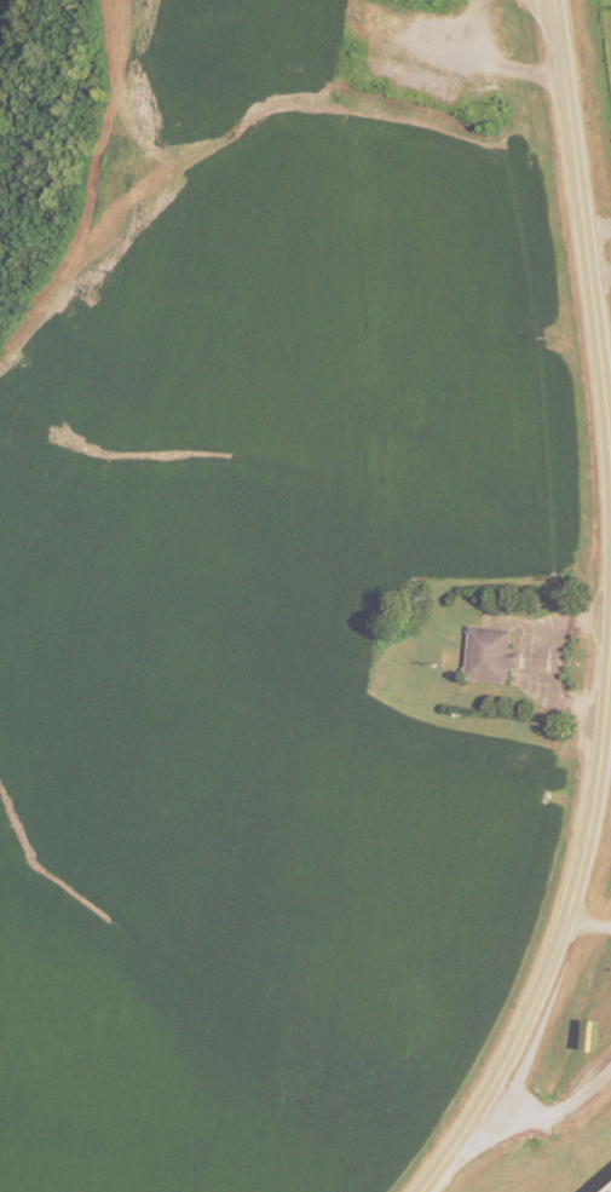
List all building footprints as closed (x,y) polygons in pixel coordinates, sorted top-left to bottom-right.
[(505,673),(519,674),(520,656),(508,655),(509,633),(466,630),(463,684),(505,686),(505,673)]
